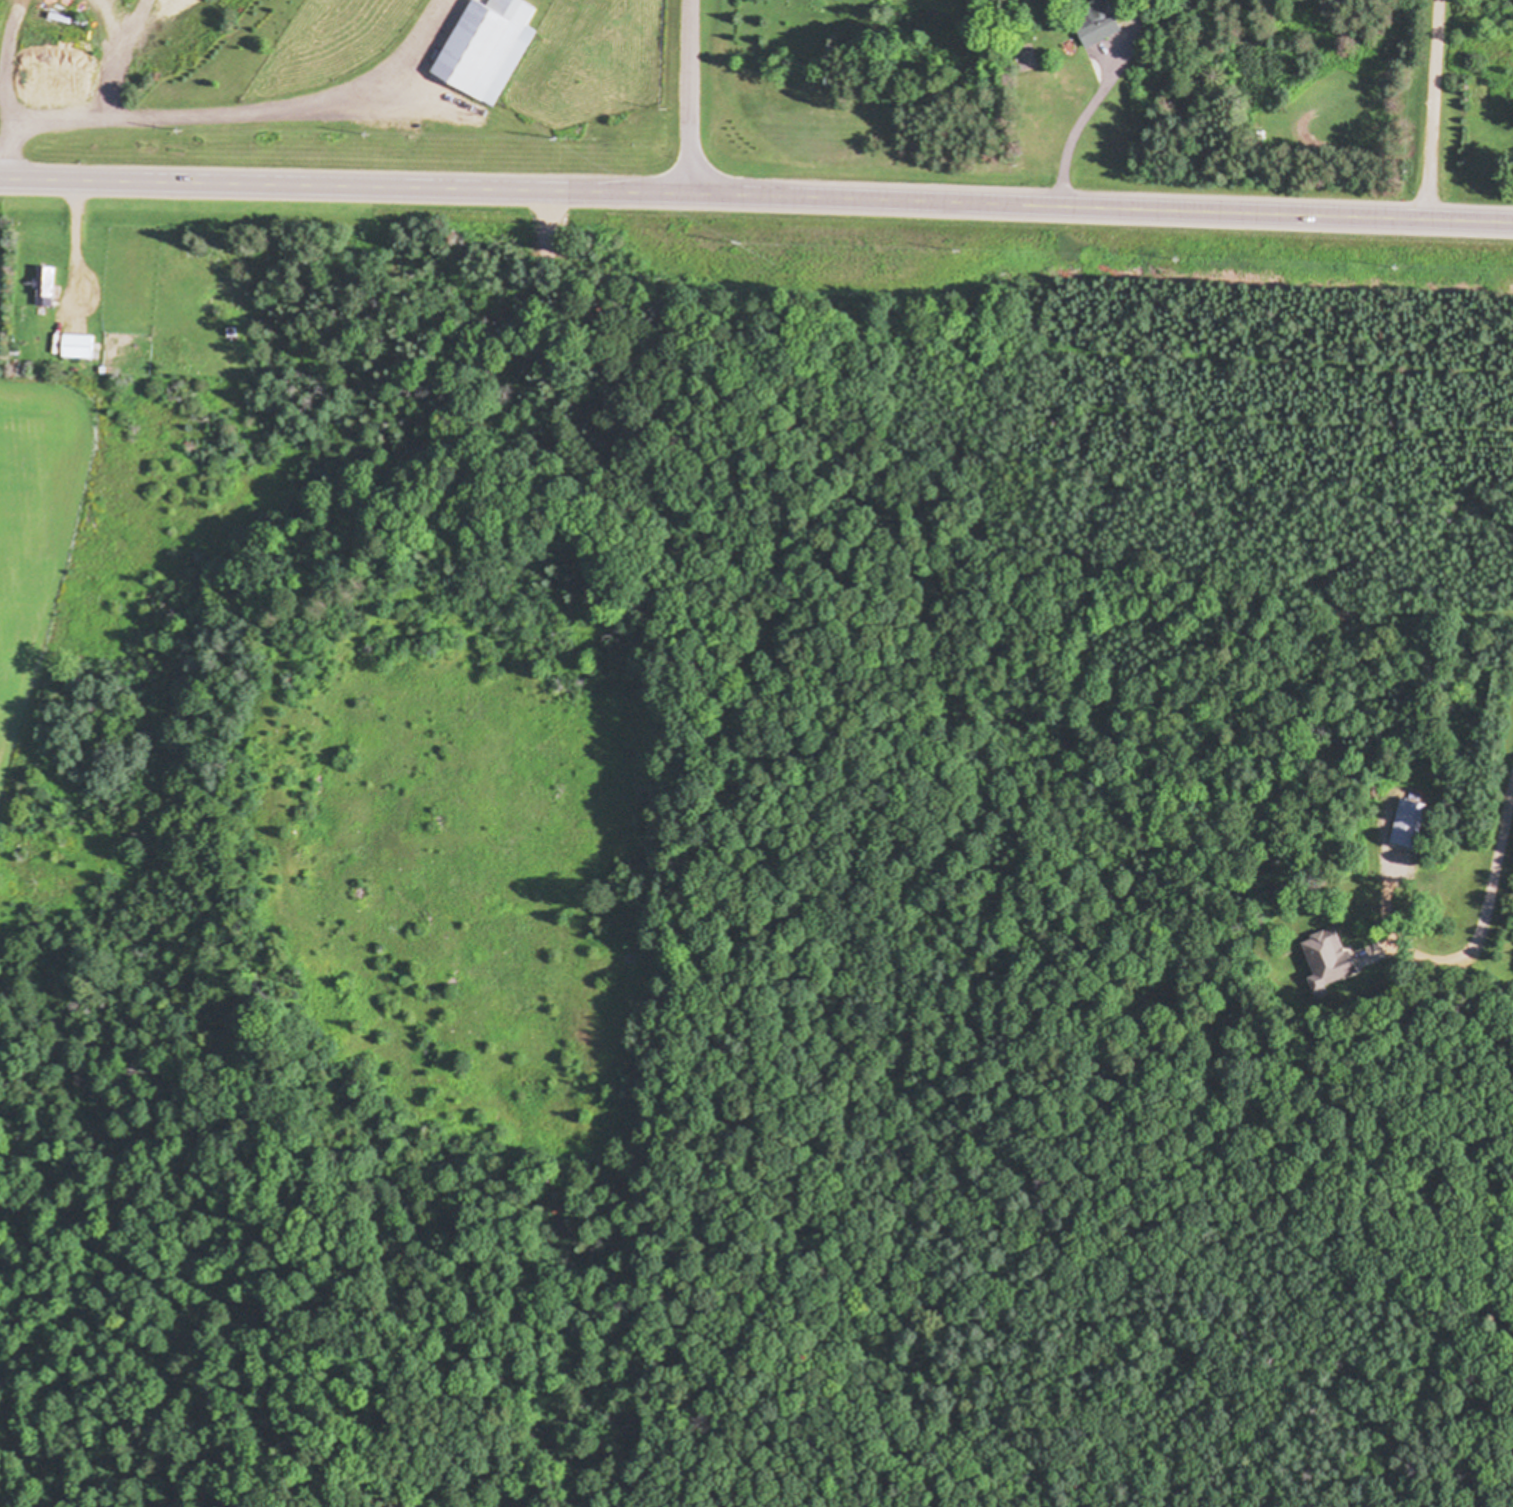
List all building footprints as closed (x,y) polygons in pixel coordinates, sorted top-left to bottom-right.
[(529,28),(538,8),(521,0),(492,0),(489,7),(474,0),(471,0),(434,77),(498,107),(534,31),(529,28)] [(1085,8),(1089,17),(1079,21),(1090,48),(1127,33),(1114,0),(1105,0),(1085,8)] [(55,268),(38,268),(38,308),(55,308),(55,268)] [(94,336),(65,336),(65,360),(94,360),(94,336)] [(1392,845),(1418,850),(1426,805),(1400,800),(1392,845)] [(1342,928),(1300,939),(1313,986),(1355,975),(1342,928)]
